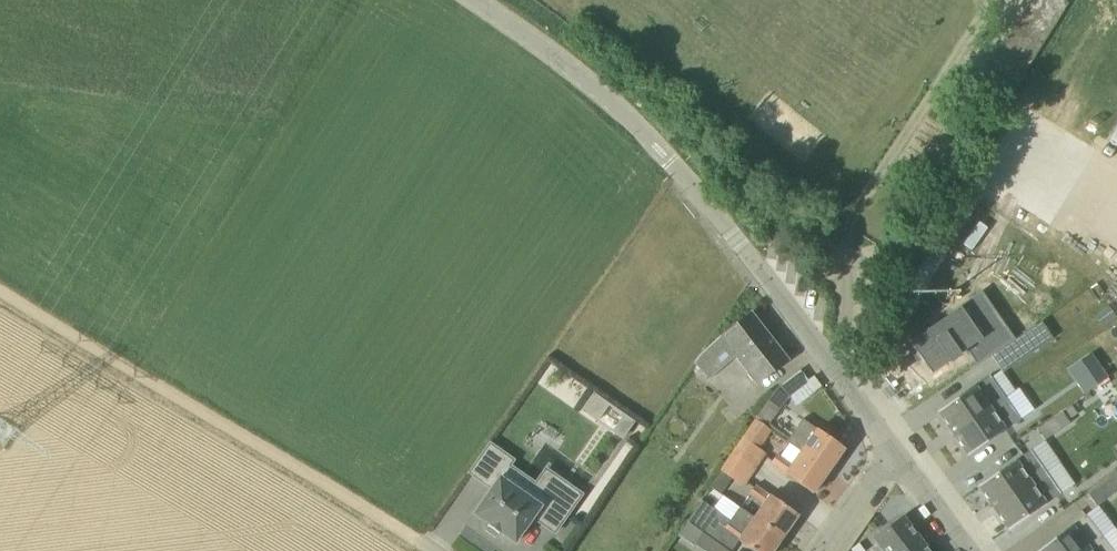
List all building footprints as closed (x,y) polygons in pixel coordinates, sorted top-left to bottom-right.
[(990,67),(1018,84),(1069,4),(1065,2),(1066,0),(1031,0),(990,67)] [(925,327),(904,342),(918,363),(922,361),(932,375),(950,363),(951,365),(953,363),(952,361),(959,356),(960,358),(962,357),(961,355),(966,351),(977,366),(991,356),(1015,340),(1004,324),(986,336),(964,306),(928,331),(925,327)] [(788,360),(751,312),(690,360),(706,379),(734,357),(756,386),(788,360)] [(1015,340),(991,356),(1003,372),(1036,350),(1025,333),(1015,340)] [(552,362),(539,382),(578,408),(591,387),(552,362)] [(1099,365),(1075,382),(1084,395),(1108,378),(1099,365)] [(953,430),(990,405),(975,383),(938,408),(953,430)] [(766,427),(786,401),(776,388),(753,420),(771,433),(772,431),(766,427)] [(634,422),(595,394),(583,410),(598,421),(609,405),(624,415),(613,431),(622,438),(634,422)] [(990,405),(953,430),(968,452),(1005,427),(990,405)] [(1031,443),(1068,424),(1062,413),(1025,432),(1031,443)] [(791,446),(829,472),(845,449),(803,419),(787,443),(791,446)] [(753,470),(765,453),(759,449),(771,433),(753,420),(730,454),(753,470)] [(540,506),(501,478),(513,460),(489,443),(469,473),(492,489),(474,514),(489,525),(488,526),(499,534),(500,533),(515,543),(533,518),(555,533),(582,495),(559,478),(540,506)] [(813,494),(829,472),(791,446),(790,447),(801,454),(793,466),(779,456),(777,455),(770,464),(813,494)] [(742,487),(753,470),(730,454),(718,471),(742,487)] [(994,504),(1030,479),(1015,457),(979,482),(994,504)] [(1030,479),(994,504),(1009,526),(1045,501),(1030,479)] [(1108,494),(1100,482),(1087,491),(1095,503),(1108,494)] [(782,538),(798,516),(757,487),(752,495),(766,505),(756,520),(782,538)] [(782,538),(756,520),(740,508),(731,520),(703,500),(688,521),(730,550),(732,550),(739,541),(753,550),(773,550),(782,538)] [(1039,550),(1082,550),(1102,536),(1085,515),(1039,550)] [(875,538),(885,550),(903,550),(918,538),(902,517),(875,538)] [(688,521),(679,532),(706,550),(730,550),(688,521)] [(1082,550),(1113,550),(1102,536),(1082,550)] [(903,550),(928,550),(918,538),(903,550)]
